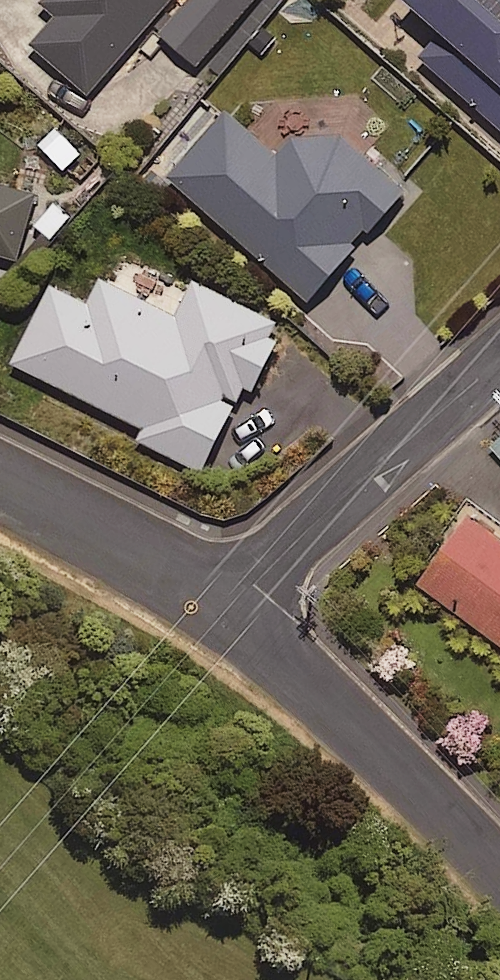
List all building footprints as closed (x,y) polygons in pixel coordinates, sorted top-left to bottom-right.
[(171,0),(42,0),(59,15),(32,44),(87,94),(160,13),(171,0)] [(170,22),(160,33),(213,81),(286,0),(190,0),(170,22)] [(433,18),(445,28),(420,56),(473,103),(499,127),(499,0),(413,0),(433,18)] [(278,154),(227,109),(168,176),(309,300),(407,188),(342,132),(330,145),(305,123),(278,154)] [(0,184),(0,254),(17,259),(37,195),(0,184)] [(173,314),(103,278),(89,304),(53,285),(14,361),(145,428),(139,439),(202,470),(245,385),(253,389),(284,328),(190,280),(173,314)] [(492,446),(499,455),(499,438),(492,446)] [(472,510),(420,579),(499,640),(499,531),(472,510)]
